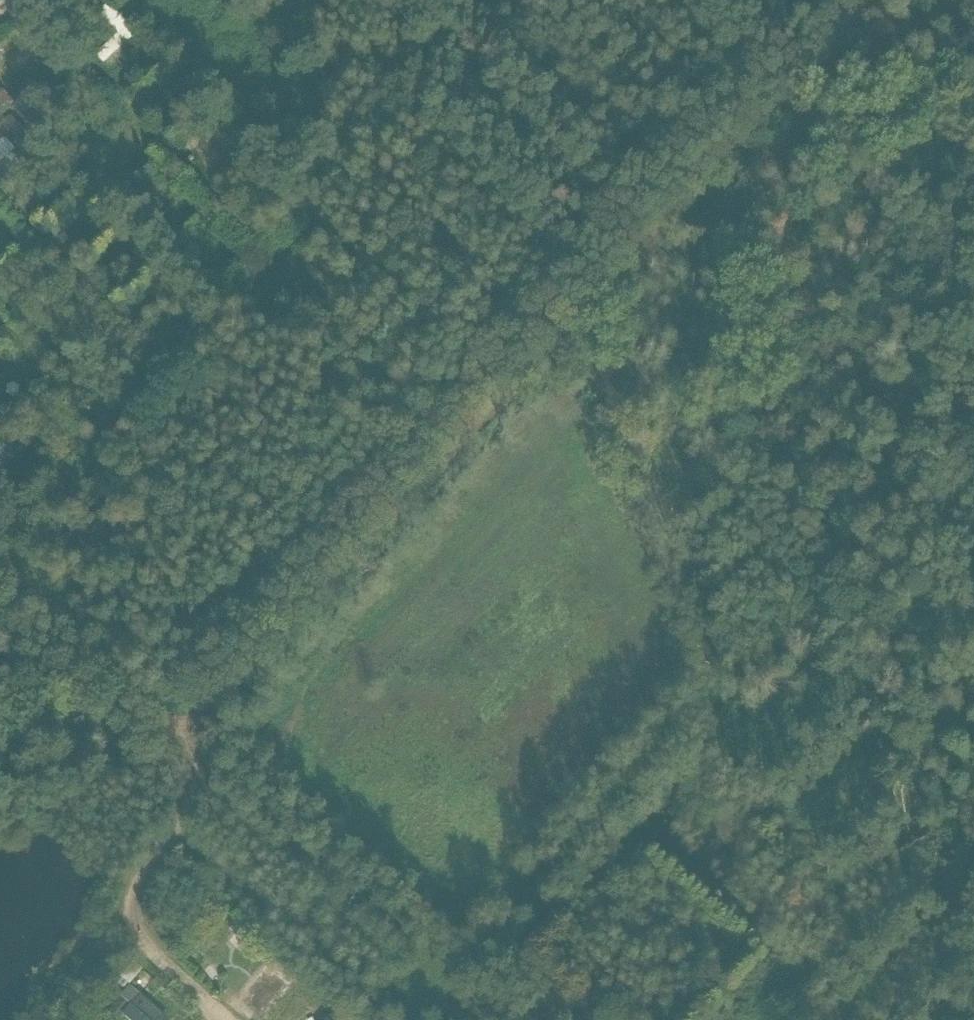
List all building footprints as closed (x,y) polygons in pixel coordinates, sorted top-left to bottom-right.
[(94,54),(115,74),(147,39),(107,2),(97,13),(116,31),(94,54)] [(0,90),(0,104),(2,106),(10,99),(1,89),(0,90)] [(42,132),(31,143),(40,152),(51,142),(42,132)] [(13,149),(1,136),(0,137),(0,161),(13,149)] [(192,205),(185,212),(192,219),(199,212),(192,205)] [(169,225),(158,236),(167,245),(178,234),(169,225)] [(0,331),(0,334),(8,343),(18,334),(8,323),(0,331)] [(105,717),(113,725),(120,717),(113,710),(105,717)] [(121,997),(108,1011),(118,1019),(130,1006),(121,997)]
